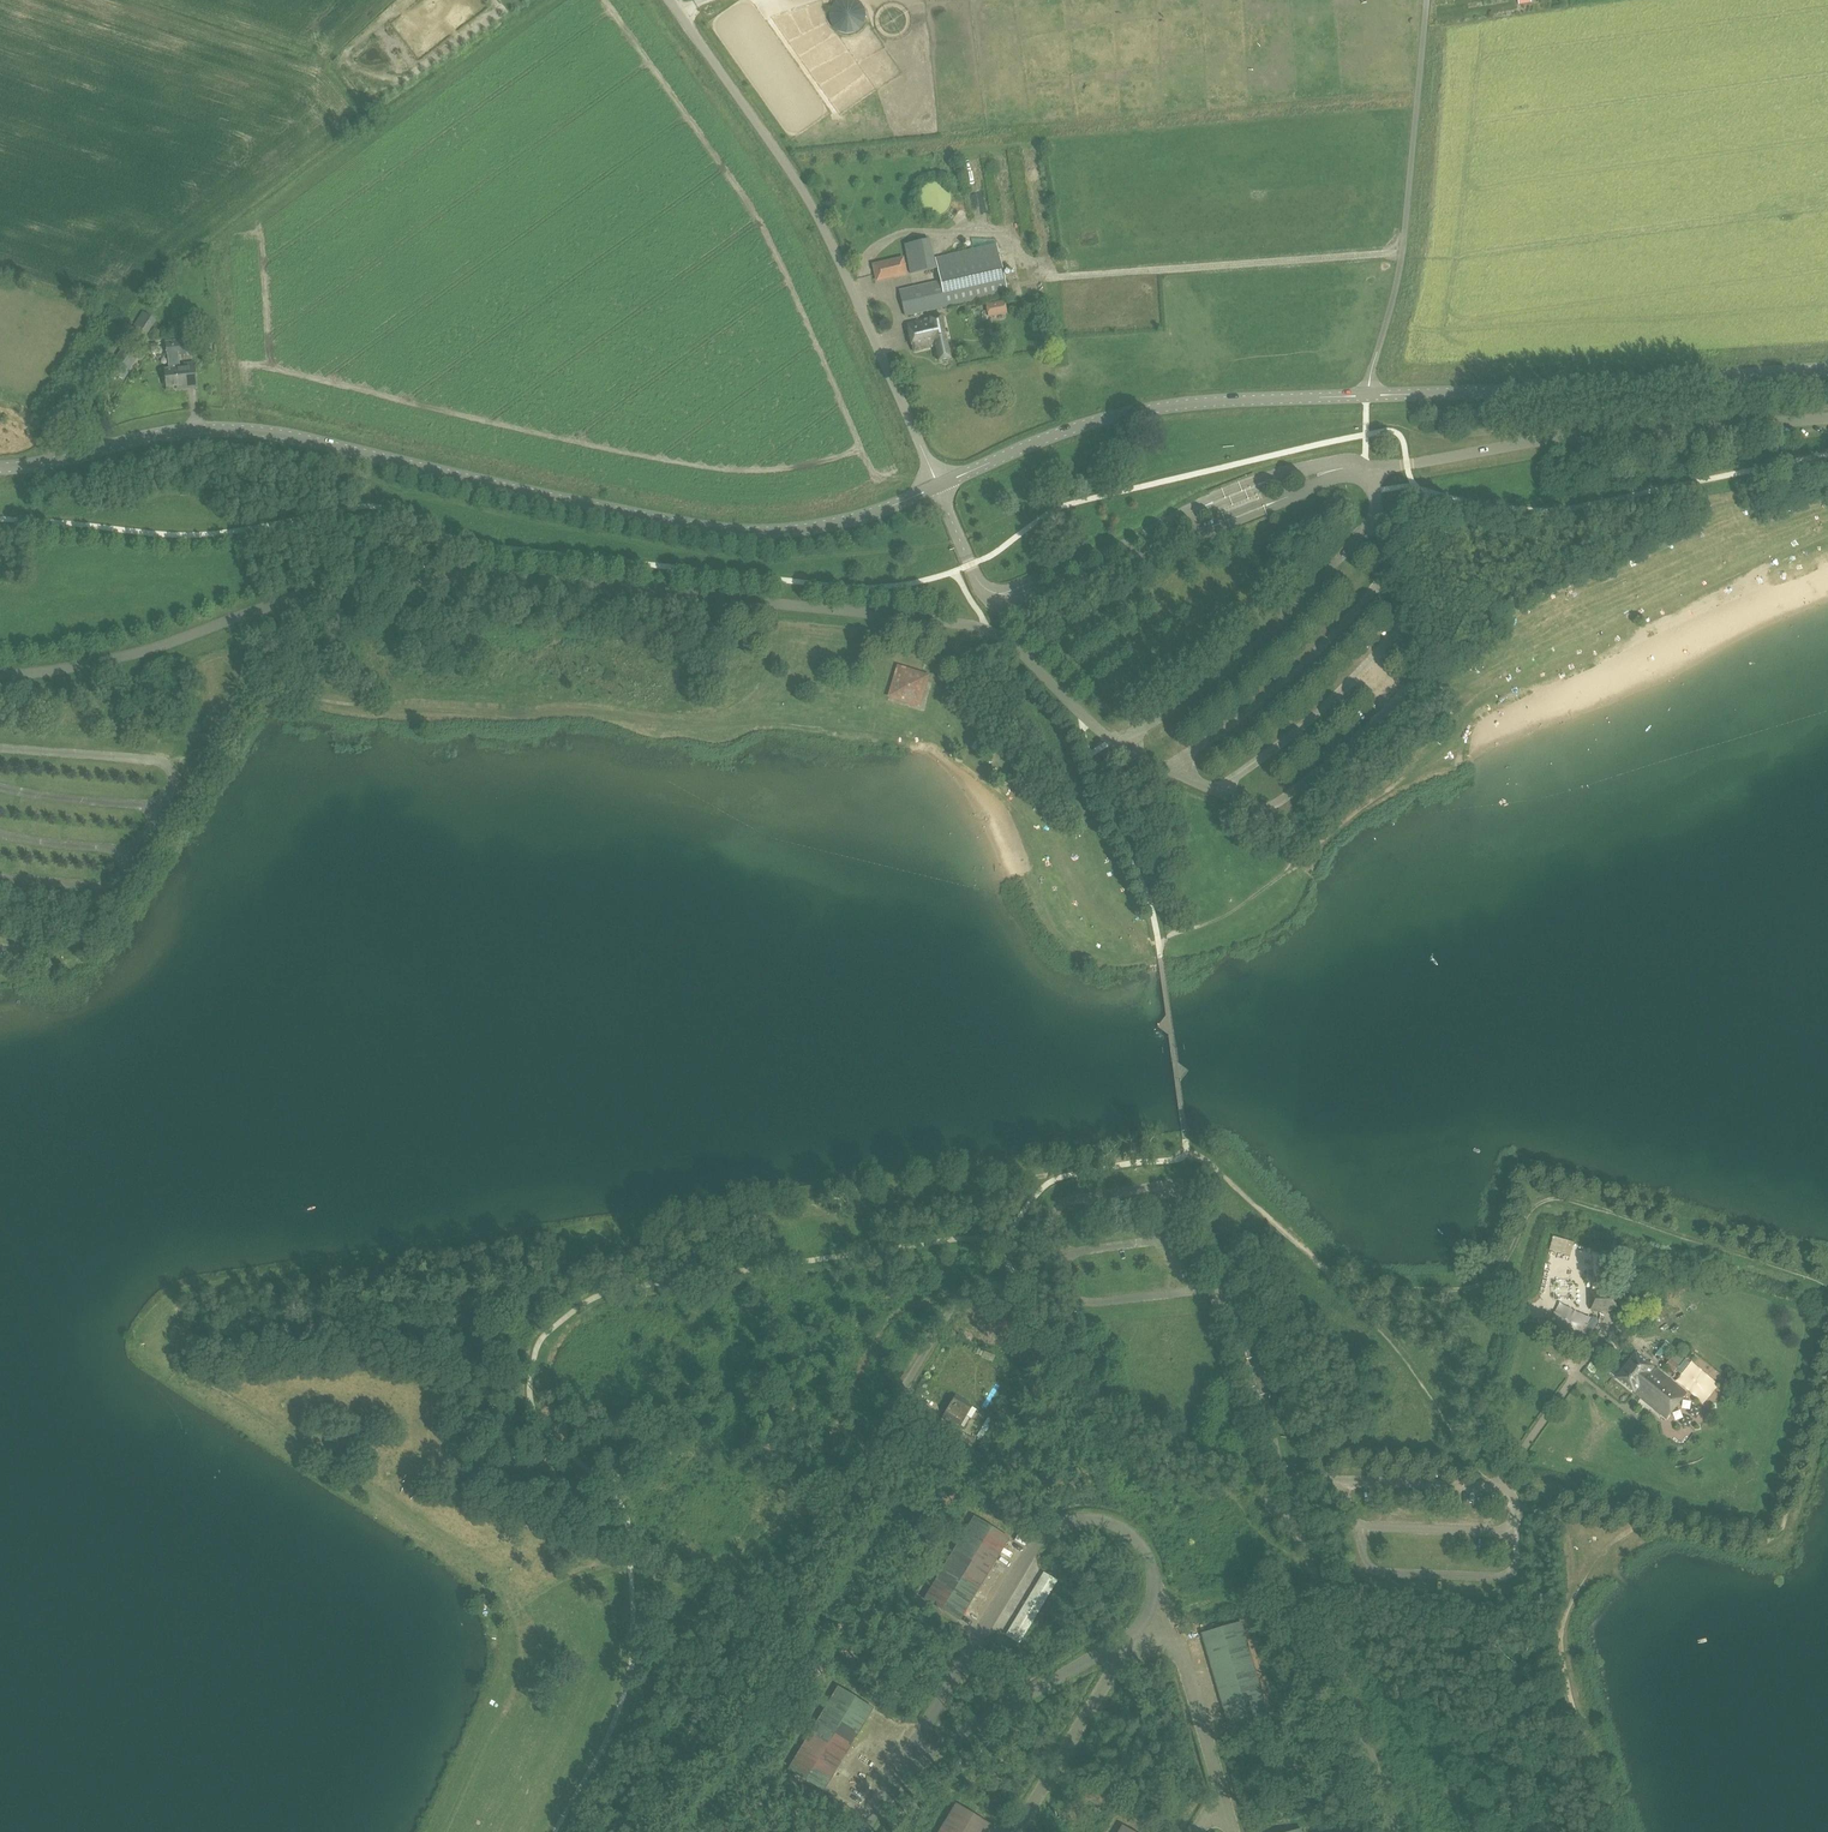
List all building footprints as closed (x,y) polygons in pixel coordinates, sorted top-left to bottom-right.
[(838,0),(837,1),(836,1),(836,2),(835,2),(835,3),(834,3),(834,4),(833,4),(833,5),(832,6),(832,7),(831,7),(831,8),(831,9),(830,9),(830,10),(830,11),(830,12),(829,13),(829,14),(829,15),(829,16),(829,17),(829,18),(829,19),(830,19),(830,20),(830,21),(830,22),(831,23),(831,24),(832,25),(832,26),(833,26),(833,27),(834,28),(835,29),(836,30),(837,30),(837,31),(838,31),(839,32),(840,32),(841,33),(842,33),(843,33),(844,33),(844,34),(845,34),(846,34),(847,34),(848,34),(849,34),(850,34),(851,33),(852,33),(853,33),(854,33),(854,32),(855,32),(856,32),(856,31),(857,31),(858,30),(859,30),(859,29),(860,28),(861,28),(861,27),(862,26),(862,25),(863,25),(863,24),(864,23),(864,22),(864,21),(865,20),(865,19),(865,18),(865,17),(865,16),(865,15),(865,14),(865,13),(865,12),(865,11),(864,10),(864,9),(864,8),(863,8),(863,7),(862,6),(862,5),(861,5),(861,4),(860,3),(859,3),(859,2),(858,1),(857,1),(857,0),(856,0),(838,0)] [(904,246),(910,274),(935,269),(930,241),(904,246)] [(996,244),(935,258),(940,281),(898,290),(905,317),(1008,293),(996,244)] [(986,305),(989,317),(1008,313),(1005,301),(986,305)] [(145,313),(139,322),(134,329),(145,336),(155,320),(145,313)] [(907,323),(913,351),(936,346),(939,360),(951,358),(941,315),(907,323)] [(167,387),(178,386),(178,389),(188,389),(197,388),(195,365),(186,366),(186,369),(180,369),(178,355),(204,352),(202,339),(166,342),(167,356),(168,356),(170,370),(166,370),(167,387)] [(158,351),(158,343),(150,344),(151,352),(158,351)] [(133,358),(121,350),(108,370),(120,378),(133,358)] [(887,698),(919,708),(930,675),(897,665),(887,698)] [(1591,1296),(1584,1296),(1584,1307),(1592,1307),(1592,1312),(1619,1312),(1619,1289),(1591,1289),(1591,1296)] [(1617,1378),(1667,1417),(1686,1393),(1636,1353),(1617,1378)] [(1666,1366),(1675,1372),(1680,1366),(1671,1359),(1666,1366)] [(970,1418),(966,1415),(972,1406),(956,1396),(944,1416),(967,1430),(970,1425),(967,1423),(970,1418)] [(942,1420),(939,1425),(971,1445),(975,1440),(942,1420)] [(925,1599),(959,1620),(1008,1538),(974,1518),(925,1599)] [(1044,1572),(1006,1635),(1019,1643),(1057,1580),(1044,1572)] [(1203,1634),(1230,1725),(1268,1714),(1242,1623),(1203,1634)] [(789,1770),(823,1790),(872,1708),(838,1688),(789,1770)] [(990,1825),(956,1804),(940,1831),(986,1831),(990,1825)]
